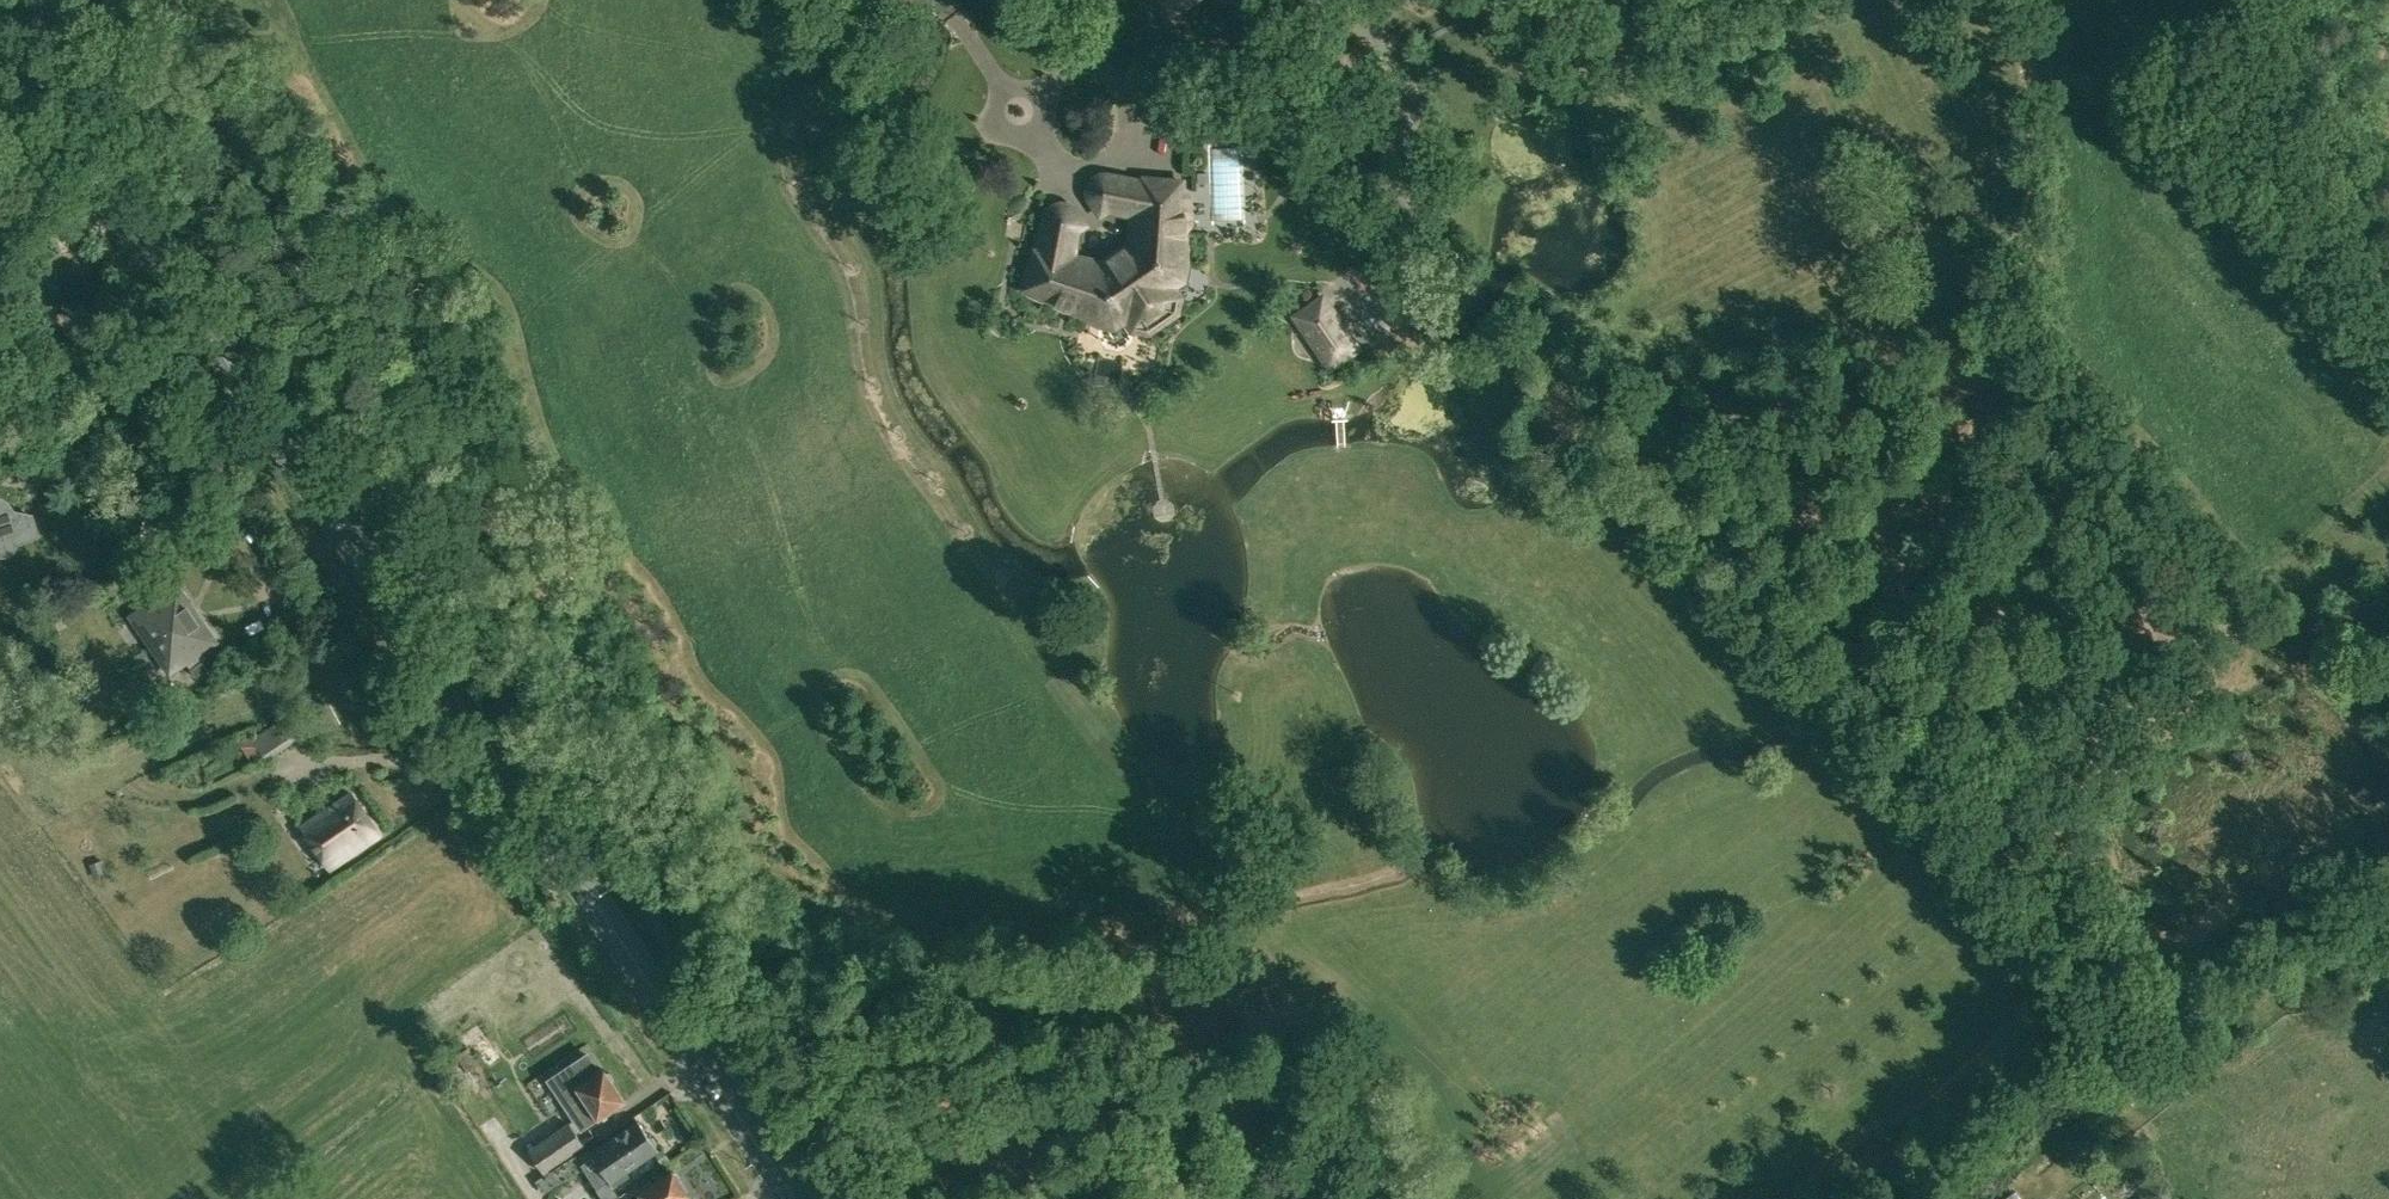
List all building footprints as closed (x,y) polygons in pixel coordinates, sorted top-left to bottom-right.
[(1169,18),(1195,0),(1157,0),(1169,18)] [(1134,329),(1148,331),(1176,312),(1180,297),(1172,285),(1184,278),(1186,263),(1184,230),(1182,181),(1139,178),(1104,173),(1101,173),(1098,174),(1097,175),(1094,176),(1092,178),(1091,179),(1089,181),(1088,184),(1087,185),(1087,188),(1087,189),(1087,191),(1087,192),(1087,194),(1088,195),(1089,198),(1100,214),(1110,208),(1153,214),(1145,246),(1097,278),(1068,273),(1075,231),(1085,223),(1074,209),(1072,207),(1070,205),(1068,205),(1066,203),(1063,203),(1058,203),(1056,204),(1053,205),(1050,206),(1049,207),(1048,208),(1047,211),(1046,212),(1045,213),(1045,216),(1035,266),(1030,265),(1023,287),(1053,302),(1071,309),(1098,322),(1114,326),(1126,317),(1134,329)] [(1229,238),(1259,238),(1259,179),(1230,179),(1229,238)] [(1289,315),(1328,372),(1363,348),(1324,291),(1289,315)] [(2,557),(7,556),(10,555),(13,552),(15,549),(18,543),(26,542),(40,537),(32,514),(21,511),(12,510),(12,508),(10,506),(7,501),(2,498),(0,497),(0,557),(2,557)] [(135,591),(140,598),(151,590),(146,583),(135,591)] [(132,616),(151,643),(196,613),(177,586),(132,616)] [(196,613),(151,643),(170,671),(215,641),(196,613)] [(195,677),(206,669),(202,662),(191,670),(195,677)] [(252,737),(267,760),(300,738),(285,715),(252,737)] [(301,826),(330,868),(380,834),(351,791),(301,826)] [(107,873),(103,861),(91,865),(96,877),(107,873)] [(457,1055),(466,1071),(476,1065),(466,1048),(457,1055)] [(2165,1071),(2173,1083),(2182,1075),(2174,1065),(2165,1071)] [(587,1125),(625,1100),(613,1082),(614,1078),(610,1072),(606,1072),(604,1068),(566,1094),(587,1125)] [(590,1152),(609,1182),(658,1150),(639,1120),(590,1152)] [(528,1150),(541,1170),(581,1142),(567,1122),(528,1150)] [(656,1154),(662,1164),(670,1158),(664,1149),(656,1154)] [(535,1181),(543,1192),(583,1169),(574,1158),(535,1181)] [(686,1195),(670,1170),(652,1182),(650,1180),(637,1189),(641,1195),(635,1198),(680,1198),(686,1195)] [(2013,1191),(2002,1198),(2019,1198),(2013,1191)]
